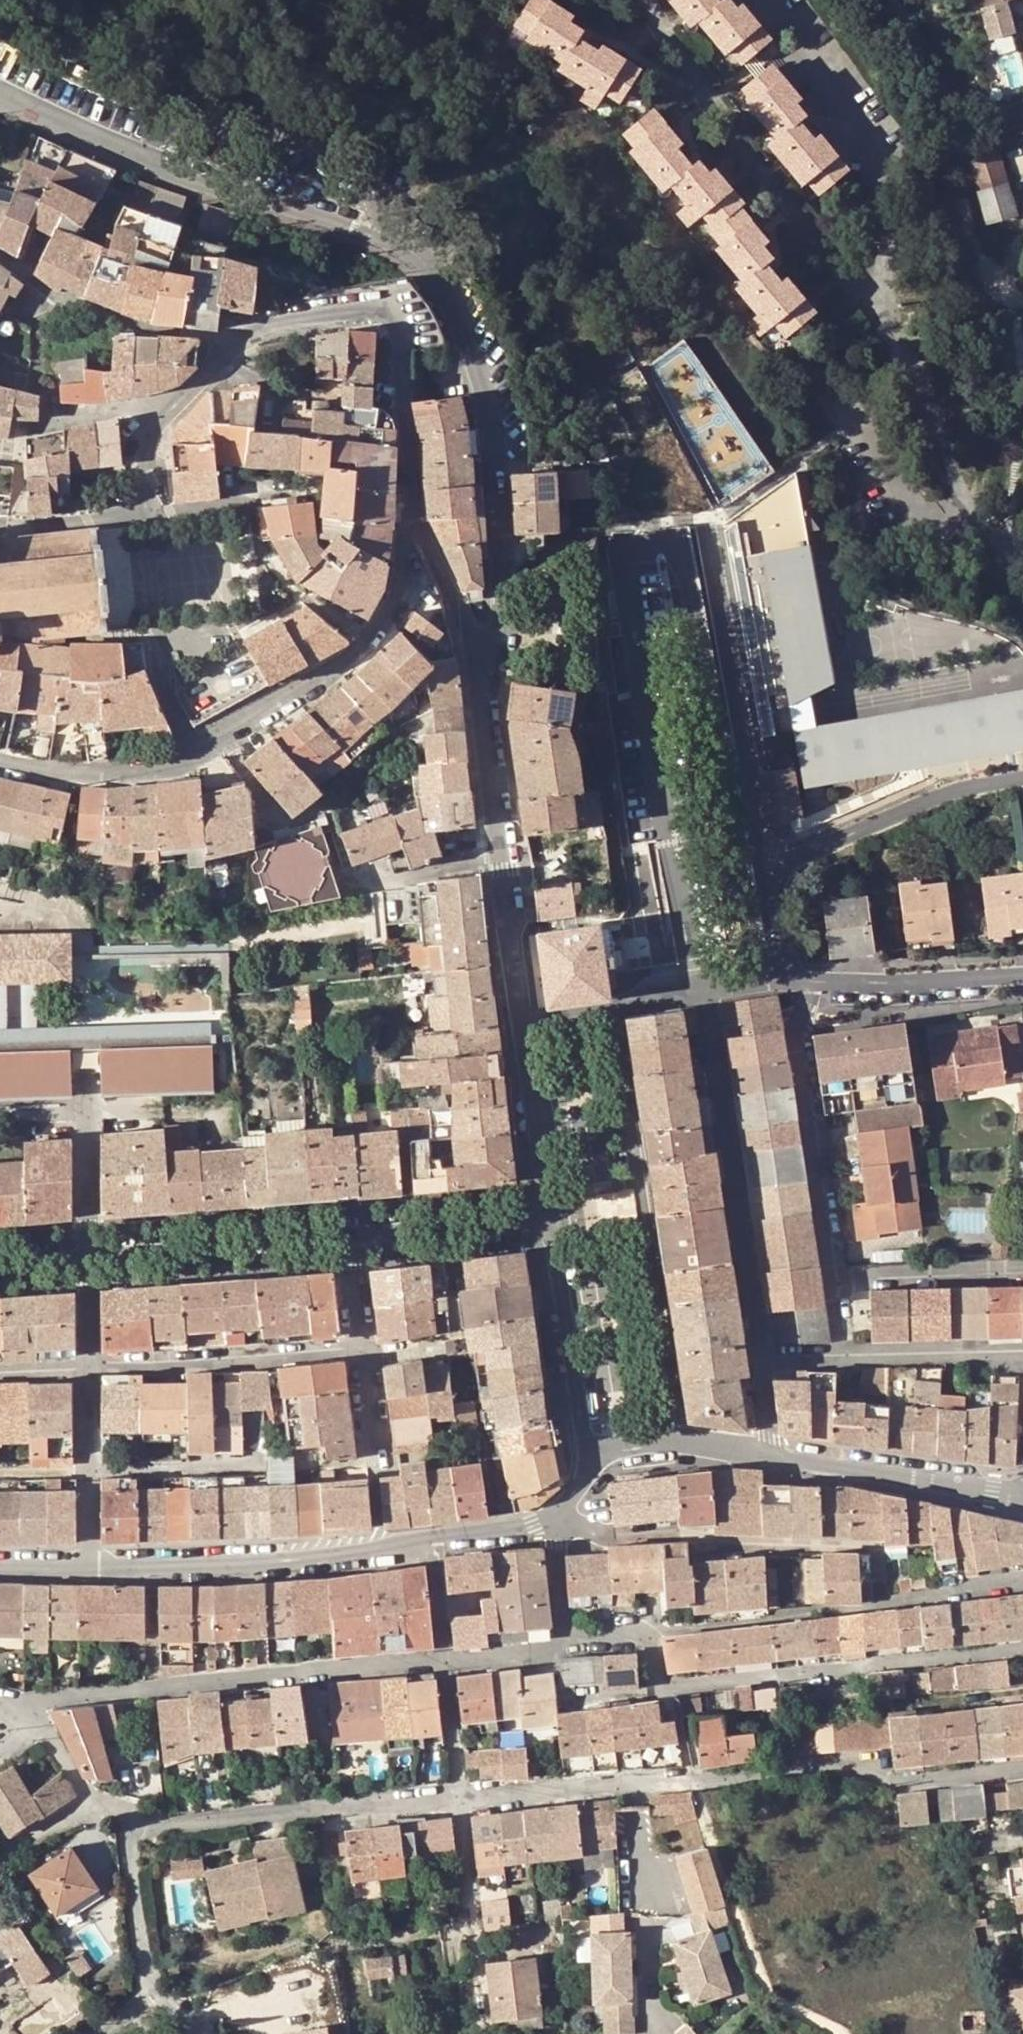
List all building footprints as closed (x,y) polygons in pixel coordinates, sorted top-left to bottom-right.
[(579,38),(584,30),(571,22),(536,0),(531,0),(515,25),(531,34),(528,40),(539,47),(542,41),(567,57),(579,38)] [(550,0),(536,0),(571,22),(575,16),(550,0)] [(692,26),(699,21),(718,44),(722,40),(702,14),(695,13),(691,16),(678,0),(670,0),(692,26)] [(742,63),(766,43),(738,8),(731,0),(724,0),(721,3),(719,0),(678,0),(691,16),(695,13),(702,14),(722,40),(718,44),(726,54),(731,50),(742,63)] [(986,7),(983,8),(991,36),(1015,29),(1007,0),(984,0),(986,7)] [(738,8),(766,43),(771,39),(769,37),(743,4),(738,8)] [(564,63),(560,70),(589,88),(592,83),(569,70),(571,68),(568,66),(579,50),(581,51),(586,43),(579,38),(567,57),(542,41),(539,47),(564,63)] [(621,102),(637,75),(599,51),(586,43),(581,51),(579,50),(568,66),(571,68),(569,70),(592,83),(589,88),(582,99),(595,108),(605,92),(621,102)] [(599,51),(637,75),(641,69),(603,45),(599,51)] [(801,99),(773,64),(768,68),(797,103),(801,99)] [(781,147),(801,171),(795,175),(802,184),(808,179),(820,194),(843,174),(814,139),(800,121),(807,116),(797,103),(768,68),(743,88),(755,102),(750,106),(759,116),(764,112),(786,140),(785,145),(781,147)] [(77,71),(73,80),(91,87),(95,78),(77,71)] [(1005,104),(1007,119),(1022,117),(1022,101),(1005,104)] [(684,143),(654,109),(648,114),(678,148),(684,143)] [(778,139),(771,145),(780,157),(785,162),(795,175),(801,171),(781,147),(785,145),(786,140),(764,112),(759,116),(778,139)] [(678,148),(648,114),(625,133),(636,147),(632,151),(640,161),(645,157),(664,180),(665,179),(667,180),(682,168),(680,166),(688,161),(678,148)] [(984,150),(998,147),(994,132),(980,137),(984,150)] [(814,139),(843,174),(849,170),(820,135),(814,139)] [(14,196),(11,203),(0,230),(0,246),(18,257),(31,224),(29,224),(41,199),(50,181),(55,173),(59,167),(69,151),(40,137),(32,162),(34,163),(25,171),(22,170),(16,190),(14,196)] [(984,150),(969,154),(980,192),(978,192),(986,221),(1016,213),(1014,204),(1009,184),(998,147),(984,150)] [(55,173),(50,181),(41,199),(29,224),(31,224),(32,222),(54,234),(57,228),(77,236),(97,204),(106,188),(108,184),(115,172),(117,170),(69,151),(59,167),(55,173)] [(664,190),(671,186),(688,204),(693,201),(676,181),(693,166),(688,161),(680,166),(682,168),(667,180),(665,179),(664,180),(645,157),(640,161),(664,190)] [(32,162),(25,159),(22,170),(25,171),(34,163),(32,162)] [(750,276),(767,263),(773,258),(763,246),(734,211),(739,207),(710,172),(700,161),(693,166),(676,181),(693,201),(688,204),(679,213),(689,225),(703,213),(715,227),(711,232),(722,245),(717,249),(725,258),(731,254),(750,276)] [(744,203),(716,168),(710,172),(739,207),(740,206),(744,203)] [(118,173),(115,172),(108,184),(110,186),(118,173)] [(150,210),(158,187),(142,180),(131,203),(150,210)] [(1018,203),(1013,182),(1009,184),(1014,204),(1018,203)] [(177,223),(186,196),(159,187),(150,214),(177,223)] [(11,203),(14,196),(0,193),(0,200),(11,203)] [(0,200),(0,230),(11,203),(0,200)] [(227,241),(236,212),(230,210),(205,203),(196,232),(227,241)] [(734,211),(763,246),(769,241),(740,206),(739,207),(734,211)] [(127,279),(142,236),(142,233),(117,225),(110,250),(104,247),(91,281),(101,285),(128,295),(132,281),(127,279)] [(48,246),(74,255),(81,238),(77,236),(57,228),(54,234),(48,246)] [(156,306),(166,273),(176,248),(142,236),(127,279),(132,281),(128,295),(124,311),(148,318),(151,320),(156,306)] [(86,295),(91,281),(104,247),(81,238),(74,255),(82,258),(69,288),(86,295)] [(48,246),(36,272),(60,292),(64,286),(69,288),(82,258),(74,255),(48,246)] [(745,282),(738,287),(740,290),(760,314),(764,310),(747,289),(750,287),(749,286),(763,274),(764,275),(772,269),(770,266),(767,263),(750,276),(731,254),(725,258),(745,282)] [(225,257),(193,255),(191,277),(187,310),(185,324),(218,328),(221,306),(217,305),(225,257)] [(225,257),(217,305),(221,306),(254,312),(255,307),(255,301),(259,268),(225,257)] [(910,259),(900,259),(900,273),(910,273),(910,259)] [(9,314),(18,295),(16,294),(23,283),(0,264),(0,310),(9,314)] [(776,322),(786,335),(811,315),(782,281),(772,269),(764,275),(763,274),(749,286),(750,287),(747,289),(764,310),(760,314),(750,322),(760,335),(776,322)] [(191,277),(166,273),(156,306),(187,310),(191,277)] [(782,281),(811,315),(816,310),(788,276),(782,281)] [(86,295),(96,300),(124,311),(128,295),(101,285),(91,281),(86,295)] [(151,320),(153,321),(185,324),(187,310),(156,306),(151,320)] [(129,337),(130,329),(119,328),(118,336),(129,337)] [(376,331),(347,330),(347,332),(337,333),(339,348),(349,347),(348,360),(374,361),(376,331)] [(347,378),(348,360),(349,347),(339,348),(337,333),(317,336),(317,339),(316,378),(345,378),(347,378)] [(493,335),(480,339),(487,352),(499,349),(493,335)] [(116,336),(114,370),(105,371),(109,400),(133,395),(137,336),(129,337),(118,336),(116,336)] [(137,336),(133,395),(159,390),(180,383),(196,367),(196,364),(158,363),(159,336),(137,336)] [(158,363),(196,364),(199,339),(159,336),(158,363)] [(62,401),(102,401),(109,400),(105,371),(85,368),(85,358),(62,360),(63,383),(61,383),(62,395),(62,401)] [(344,405),(372,407),(374,361),(348,360),(347,378),(345,378),(344,405)] [(9,437),(12,417),(39,419),(40,397),(2,387),(0,387),(0,436),(9,437)] [(229,423),(234,388),(214,389),(215,422),(229,423)] [(182,443),(186,443),(212,443),(210,422),(215,422),(214,389),(209,390),(176,426),(172,444),(182,443)] [(467,424),(476,423),(469,393),(460,395),(467,424)] [(435,400),(435,398),(413,401),(415,413),(419,432),(421,432),(467,424),(460,395),(435,400)] [(296,400),(283,408),(283,433),(297,434),(297,435),(332,440),(332,437),(341,438),(343,423),(344,410),(328,409),(329,401),(314,401),(314,408),(307,408),(307,400),(296,400)] [(99,465),(123,462),(119,419),(96,424),(99,465)] [(251,431),(254,431),(256,425),(229,423),(215,422),(210,422),(212,443),(214,443),(216,462),(229,462),(246,463),(251,431)] [(341,438),(396,445),(396,435),(396,428),(343,423),(341,438)] [(99,465),(96,424),(67,430),(70,468),(99,465)] [(467,426),(467,424),(421,432),(422,443),(424,461),(470,457),(467,426)] [(470,457),(480,456),(476,424),(467,426),(470,457)] [(26,458),(28,476),(70,475),(70,468),(67,430),(26,436),(26,458)] [(251,431),(246,463),(271,465),(297,467),(297,435),(297,434),(283,433),(254,431),(251,431)] [(329,469),(332,440),(297,435),(297,467),(313,468),(329,469)] [(332,437),(332,440),(329,469),(357,471),(355,489),(394,492),(395,465),(396,445),(341,438),(332,437)] [(191,470),(186,443),(182,443),(187,470),(191,470)] [(186,443),(191,470),(217,468),(216,462),(214,443),(212,443),(186,443)] [(567,449),(571,458),(582,455),(579,445),(567,449)] [(606,462),(602,450),(583,456),(587,470),(588,470),(606,462)] [(587,470),(583,456),(582,455),(571,458),(568,459),(571,470),(557,471),(513,474),(514,486),(515,503),(558,500),(558,497),(574,496),(590,495),(588,470),(587,470)] [(472,485),(482,484),(480,456),(470,457),(472,485)] [(472,485),(470,457),(424,461),(425,470),(426,489),(472,485)] [(217,468),(191,470),(187,470),(175,471),(179,502),(192,500),(220,497),(217,468)] [(325,517),(354,520),(355,489),(357,471),(329,469),(325,517)] [(785,519),(795,517),(798,531),(807,529),(819,527),(803,505),(796,470),(778,483),(785,519)] [(29,514),(61,513),(71,513),(70,509),(70,478),(70,475),(28,476),(29,514)] [(826,637),(807,529),(798,531),(795,517),(785,519),(778,483),(737,513),(753,602),(754,613),(759,638),(769,694),(786,691),(789,690),(784,662),(821,656),(818,639),(826,637)] [(482,484),(472,485),(426,489),(427,501),(429,519),(432,519),(475,516),(483,515),(482,484)] [(393,527),(393,521),(394,506),(394,497),(394,492),(355,489),(354,520),(393,527)] [(272,505),(308,501),(307,495),(271,499),(272,505)] [(558,500),(515,503),(515,515),(517,533),(529,533),(534,551),(545,544),(546,532),(560,531),(558,500)] [(272,505),(264,507),(272,538),(317,532),(313,501),(308,501),(272,505)] [(266,538),(266,539),(272,538),(264,507),(258,508),(264,532),(266,538)] [(478,542),(483,540),(486,540),(483,515),(475,516),(432,519),(438,531),(446,549),(478,542)] [(393,527),(354,520),(325,517),(323,537),(339,539),(340,537),(389,564),(390,562),(393,527)] [(22,638),(65,633),(90,630),(104,629),(105,630),(109,630),(106,608),(109,608),(108,592),(106,592),(105,579),(103,566),(105,566),(104,559),(103,550),(101,550),(98,529),(94,530),(0,540),(0,640),(22,638)] [(287,562),(318,543),(317,532),(272,538),(287,562)] [(327,554),(299,582),(367,618),(384,589),(389,564),(340,537),(339,539),(325,552),(327,554)] [(479,548),(484,547),(483,540),(478,542),(446,549),(465,591),(469,600),(483,598),(479,548)] [(327,554),(325,552),(318,543),(287,562),(299,582),(327,554)] [(414,608),(406,622),(443,651),(455,649),(445,604),(442,598),(440,599),(430,581),(414,608)] [(350,641),(309,606),(283,620),(308,663),(350,641)] [(747,614),(751,638),(751,639),(759,638),(754,613),(747,614)] [(308,663),(283,620),(273,625),(266,628),(245,639),(270,683),(308,663)] [(428,660),(402,632),(379,653),(412,687),(414,686),(426,673),(434,665),(428,660)] [(22,638),(21,641),(19,670),(24,671),(63,677),(65,645),(65,633),(22,638)] [(810,695),(834,682),(826,637),(818,639),(821,656),(784,662),(789,690),(786,691),(769,694),(776,732),(793,729),(795,737),(797,737),(818,734),(818,735),(918,717),(924,751),(918,753),(920,766),(1022,748),(1022,734),(974,743),(966,708),(999,703),(998,695),(816,727),(810,695)] [(24,671),(19,670),(21,641),(22,638),(0,640),(0,707),(16,709),(24,671)] [(131,661),(145,660),(143,642),(129,644),(131,661)] [(73,678),(95,680),(91,644),(73,644),(73,646),(65,645),(63,677),(73,678)] [(96,645),(91,644),(95,680),(101,680),(126,675),(123,645),(102,644),(96,645)] [(405,695),(412,687),(379,653),(358,674),(392,707),(405,695)] [(434,665),(426,673),(429,684),(435,708),(461,704),(459,681),(456,656),(450,656),(428,660),(434,665)] [(101,680),(104,716),(105,729),(145,724),(168,721),(146,669),(126,675),(101,680)] [(58,713),(63,677),(24,671),(16,709),(9,749),(20,752),(24,729),(27,710),(40,711),(38,731),(34,755),(50,758),(55,734),(57,721),(58,713)] [(420,692),(429,684),(426,673),(414,686),(420,692)] [(381,717),(387,711),(392,707),(358,674),(347,683),(381,717)] [(108,759),(105,729),(104,716),(101,680),(95,680),(73,678),(63,677),(58,713),(57,721),(83,718),(90,761),(108,759)] [(571,726),(576,689),(521,681),(517,681),(516,686),(511,717),(571,726)] [(347,683),(342,687),(331,698),(364,732),(375,721),(376,720),(381,717),(347,683)] [(1022,734),(1022,691),(998,695),(999,703),(966,708),(974,743),(1022,734)] [(309,711),(341,745),(344,750),(354,741),(361,748),(370,739),(364,732),(331,698),(328,695),(309,711)] [(405,695),(392,707),(397,712),(399,715),(412,702),(405,695)] [(435,732),(464,729),(462,713),(461,704),(435,708),(435,732)] [(397,712),(392,707),(387,711),(391,716),(397,712)] [(38,731),(40,711),(27,710),(24,729),(38,731)] [(341,745),(309,711),(291,724),(322,758),(341,745)] [(511,717),(510,722),(520,797),(583,790),(578,752),(574,740),(570,729),(571,726),(511,717)] [(797,737),(795,737),(797,749),(805,787),(920,766),(918,753),(924,751),(918,717),(818,735),(818,734),(797,737)] [(375,721),(364,732),(370,739),(383,727),(376,720),(375,721)] [(146,731),(171,728),(168,721),(145,724),(146,731)] [(322,758),(291,724),(275,737),(305,771),(322,758)] [(570,729),(574,740),(583,738),(580,728),(570,729)] [(435,732),(424,733),(429,763),(467,760),(465,742),(464,729),(435,732)] [(50,758),(56,760),(82,761),(79,734),(55,734),(50,758)] [(323,791),(317,785),(305,771),(275,737),(246,763),(293,815),(321,791),(323,791)] [(354,741),(344,750),(350,759),(358,753),(360,754),(364,751),(361,748),(354,741)] [(333,773),(351,760),(350,759),(344,750),(341,745),(322,758),(333,773)] [(317,785),(333,773),(322,758),(305,771),(317,785)] [(419,764),(423,795),(471,790),(470,776),(467,760),(429,763),(419,764)] [(10,830),(12,831),(23,783),(0,778),(0,828),(10,830)] [(203,794),(202,790),(202,779),(157,784),(161,848),(206,843),(203,794)] [(244,781),(202,790),(203,794),(246,785),(244,781)] [(12,831),(35,837),(46,789),(23,783),(12,831)] [(161,848),(157,784),(134,786),(133,851),(159,848),(161,848)] [(217,854),(255,845),(251,791),(246,785),(203,794),(206,843),(207,856),(217,854)] [(104,861),(133,865),(134,861),(133,851),(134,786),(108,789),(103,838),(106,839),(104,861)] [(79,833),(79,837),(103,838),(108,789),(83,787),(80,819),(79,833)] [(583,790),(588,824),(603,822),(598,788),(583,790)] [(35,837),(60,842),(71,794),(46,789),(35,837)] [(434,830),(475,826),(471,790),(423,795),(429,831),(434,830)] [(583,790),(520,797),(523,815),(526,834),(527,834),(588,825),(588,824),(583,790)] [(398,814),(394,815),(403,845),(411,867),(443,856),(434,830),(429,831),(423,795),(416,796),(418,808),(398,814)] [(353,863),(375,856),(388,851),(403,845),(394,815),(342,834),(353,863)] [(271,910),(341,896),(318,826),(255,847),(258,858),(253,864),(254,870),(256,872),(259,871),(271,910)] [(0,828),(0,840),(7,842),(10,830),(0,828)] [(10,843),(33,848),(35,837),(12,831),(10,843)] [(388,851),(390,856),(395,873),(411,867),(403,845),(388,851)] [(159,848),(133,851),(134,861),(159,861),(159,848)] [(390,856),(388,851),(375,856),(377,861),(390,856)] [(1022,925),(1022,872),(982,877),(989,930),(1012,927),(1022,925)] [(439,878),(439,880),(418,883),(418,885),(421,923),(423,944),(424,945),(431,945),(446,944),(487,940),(480,874),(439,878)] [(954,937),(947,882),(922,885),(921,880),(900,883),(906,939),(932,935),(933,939),(954,937)] [(571,882),(533,887),(537,922),(576,917),(571,882)] [(867,895),(824,901),(831,957),(875,951),(867,895)] [(611,999),(601,927),(539,934),(548,1006),(611,999)] [(1012,927),(989,930),(990,937),(1013,934),(1012,927)] [(69,934),(0,936),(0,981),(6,981),(23,981),(36,980),(70,980),(70,956),(69,934)] [(804,935),(793,937),(795,952),(806,950),(804,935)] [(908,949),(955,943),(954,937),(933,939),(932,935),(906,939),(908,949)] [(487,940),(446,944),(448,969),(489,965),(487,940)] [(433,971),(435,971),(448,969),(446,944),(431,945),(433,971)] [(369,949),(358,950),(361,973),(371,972),(369,949)] [(489,965),(448,969),(450,986),(450,988),(468,986),(469,997),(493,994),(489,965)] [(450,986),(448,969),(435,971),(435,978),(437,987),(450,986)] [(435,971),(433,971),(423,972),(425,979),(435,978),(435,971)] [(37,1027),(36,980),(23,981),(24,1027),(37,1027)] [(321,1026),(319,983),(309,984),(312,1027),(321,1026)] [(295,986),(298,1028),(312,1027),(309,984),(295,986)] [(429,996),(434,1033),(429,1033),(428,1026),(417,1027),(418,1034),(419,1058),(501,1051),(498,1028),(493,994),(469,997),(468,986),(450,988),(451,995),(437,996),(429,996)] [(450,986),(437,987),(437,996),(451,995),(450,988),(450,986)] [(776,995),(722,1004),(727,1038),(782,1029),(776,995)] [(692,1008),(683,1009),(628,1017),(630,1030),(631,1044),(687,1035),(696,1034),(692,1008)] [(213,1034),(212,1022),(37,1027),(24,1027),(7,1028),(0,1028),(0,1041),(71,1039),(100,1038),(213,1035),(213,1034)] [(846,1031),(813,1036),(825,1114),(917,1103),(905,1023),(872,1028),(874,1040),(876,1040),(877,1046),(846,1050),(845,1044),(847,1043),(846,1031)] [(343,1034),(342,1024),(325,1026),(326,1036),(343,1034)] [(1006,1078),(1022,1075),(1022,1070),(1016,1025),(928,1037),(937,1098),(961,1095),(961,1090),(959,1090),(958,1080),(1005,1073),(1006,1078)] [(312,1027),(298,1028),(299,1041),(326,1038),(326,1036),(325,1026),(321,1026),(312,1027)] [(874,1040),(872,1028),(846,1031),(847,1043),(845,1044),(846,1050),(877,1046),(876,1040),(874,1040)] [(782,1029),(727,1038),(731,1066),(787,1058),(782,1029)] [(72,1095),(72,1072),(86,1072),(101,1071),(102,1094),(163,1092),(196,1092),(214,1091),(213,1052),(213,1035),(100,1038),(71,1039),(0,1041),(0,1097),(72,1095)] [(691,1067),(687,1035),(631,1044),(634,1059),(636,1075),(691,1067)] [(378,1041),(380,1062),(390,1061),(387,1041),(378,1041)] [(385,1110),(392,1110),(409,1109),(430,1108),(448,1106),(448,1100),(447,1091),(446,1080),(455,1079),(504,1075),(502,1060),(501,1051),(419,1058),(390,1061),(380,1062),(383,1087),(383,1091),(385,1108),(385,1110)] [(736,1095),(792,1086),(787,1058),(731,1066),(736,1095)] [(706,1096),(701,1065),(691,1067),(636,1075),(640,1096),(667,1092),(668,1102),(696,1098),(706,1096)] [(961,1090),(1006,1083),(1006,1078),(1005,1073),(958,1080),(959,1090),(961,1090)] [(455,1079),(446,1080),(447,1091),(451,1091),(455,1091),(454,1106),(507,1103),(505,1088),(504,1075),(455,1079)] [(797,1118),(792,1086),(736,1095),(741,1127),(797,1118)] [(372,1109),(385,1108),(383,1091),(370,1093),(372,1109)] [(710,1124),(706,1096),(696,1098),(668,1102),(667,1092),(640,1096),(645,1131),(700,1125),(710,1124)] [(453,1136),(510,1131),(508,1115),(507,1103),(454,1106),(453,1136)] [(432,1137),(430,1108),(409,1109),(411,1139),(432,1137)] [(400,1157),(412,1156),(411,1139),(409,1109),(392,1110),(394,1130),(364,1133),(355,1134),(360,1195),(402,1191),(400,1157)] [(362,1110),(352,1111),(354,1123),(355,1134),(364,1133),(362,1110)] [(799,1141),(797,1118),(741,1127),(744,1150),(799,1141)] [(281,1133),(307,1130),(306,1120),(280,1123),(281,1133)] [(332,1125),(332,1128),(339,1197),(360,1195),(355,1134),(354,1123),(337,1124),(332,1125)] [(165,1126),(165,1129),(167,1151),(170,1209),(206,1207),(201,1151),(201,1148),(200,1142),(199,1124),(187,1125),(189,1148),(183,1149),(182,1126),(181,1124),(165,1126)] [(710,1124),(700,1125),(645,1131),(648,1148),(650,1162),(704,1153),(714,1151),(715,1151),(712,1124),(710,1124)] [(902,1203),(918,1201),(908,1126),(858,1132),(868,1202),(854,1203),(859,1240),(880,1237),(879,1233),(905,1230),(902,1203)] [(312,1199),(339,1197),(332,1128),(327,1129),(307,1130),(312,1199)] [(102,1134),(103,1214),(170,1209),(167,1151),(165,1129),(102,1134)] [(281,1133),(243,1136),(243,1138),(244,1146),(249,1203),(299,1200),(312,1199),(307,1130),(281,1133)] [(445,1157),(447,1166),(457,1164),(457,1163),(513,1158),(511,1143),(510,1131),(453,1136),(432,1137),(433,1158),(441,1157),(445,1157)] [(25,1141),(25,1135),(0,1137),(0,1223),(29,1221),(26,1160),(25,1141)] [(412,1156),(415,1190),(482,1184),(506,1181),(515,1180),(513,1158),(457,1163),(457,1164),(447,1166),(445,1157),(441,1157),(433,1158),(432,1137),(411,1139),(412,1156)] [(29,1221),(73,1218),(72,1138),(28,1141),(25,1141),(26,1160),(29,1221)] [(223,1148),(244,1146),(243,1138),(222,1140),(223,1148)] [(200,1142),(201,1148),(201,1151),(210,1149),(209,1141),(200,1142)] [(744,1150),(750,1188),(805,1180),(799,1141),(744,1150)] [(223,1148),(210,1149),(201,1151),(206,1207),(249,1203),(244,1146),(223,1148)] [(715,1151),(714,1151),(719,1182),(725,1181),(720,1150),(715,1151)] [(714,1151),(704,1153),(650,1162),(652,1176),(654,1191),(719,1182),(714,1151)] [(818,1266),(805,1180),(750,1188),(762,1272),(793,1267),(818,1266)] [(722,1204),(728,1204),(725,1181),(719,1182),(722,1204)] [(722,1204),(719,1182),(654,1191),(656,1202),(658,1216),(723,1206),(722,1204)] [(998,1194),(1009,1195),(1010,1185),(999,1185),(998,1194)] [(902,1203),(905,1230),(921,1228),(918,1201),(902,1203)] [(728,1240),(726,1227),(723,1206),(658,1216),(663,1246),(666,1271),(731,1263),(728,1240)] [(992,1261),(999,1260),(1005,1222),(999,1221),(992,1261)] [(1010,1223),(1005,1222),(999,1260),(1004,1260),(1010,1223)] [(728,1240),(731,1263),(737,1263),(734,1239),(728,1240)] [(523,1252),(464,1259),(445,1262),(448,1292),(457,1290),(456,1279),(466,1278),(467,1289),(496,1285),(497,1287),(528,1283),(523,1252)] [(448,1292),(445,1262),(429,1263),(377,1269),(373,1270),(377,1306),(432,1296),(432,1294),(448,1292)] [(671,1302),(736,1294),(731,1263),(666,1271),(669,1288),(671,1302)] [(762,1272),(769,1311),(823,1305),(818,1266),(793,1267),(762,1272)] [(314,1338),(341,1335),(334,1273),(307,1275),(313,1330),(314,1338)] [(264,1344),(290,1341),(290,1332),(313,1330),(307,1275),(257,1279),(264,1344)] [(457,1290),(462,1290),(467,1289),(466,1278),(456,1279),(457,1290)] [(221,1282),(225,1343),(226,1346),(264,1344),(257,1279),(221,1282)] [(225,1343),(221,1282),(180,1285),(187,1333),(187,1347),(225,1343)] [(496,1285),(467,1289),(462,1290),(457,1290),(448,1292),(452,1330),(467,1328),(532,1313),(528,1283),(497,1287),(496,1285)] [(148,1288),(152,1347),(152,1351),(188,1348),(187,1347),(187,1333),(180,1285),(153,1288),(148,1288)] [(989,1336),(1022,1335),(1021,1286),(986,1287),(989,1336)] [(967,1327),(967,1336),(989,1336),(986,1287),(950,1289),(952,1327),(967,1327)] [(152,1347),(148,1288),(103,1291),(103,1351),(152,1347)] [(908,1289),(870,1290),(871,1312),(871,1338),(909,1337),(908,1289)] [(950,1289),(908,1289),(909,1337),(951,1337),(952,1327),(950,1289)] [(77,1333),(77,1311),(76,1292),(36,1295),(39,1358),(77,1355),(77,1333)] [(448,1292),(432,1294),(432,1296),(377,1306),(382,1343),(436,1333),(452,1330),(448,1292)] [(676,1330),(740,1320),(736,1294),(671,1302),(674,1319),(676,1330)] [(39,1358),(36,1295),(4,1298),(6,1360),(39,1358)] [(828,1343),(823,1305),(769,1311),(774,1343),(828,1343)] [(532,1313),(467,1328),(469,1339),(447,1342),(449,1353),(476,1350),(535,1339),(532,1313)] [(747,1319),(740,1320),(744,1342),(750,1341),(747,1319)] [(679,1354),(744,1344),(744,1342),(740,1320),(676,1330),(679,1354)] [(952,1327),(951,1337),(967,1336),(967,1327),(952,1327)] [(480,1371),(538,1361),(535,1339),(476,1350),(480,1371)] [(683,1382),(749,1375),(744,1344),(679,1354),(681,1369),(683,1382)] [(449,1353),(453,1386),(455,1403),(472,1401),(483,1399),(484,1399),(480,1371),(476,1350),(449,1353)] [(632,1388),(627,1354),(592,1359),(597,1392),(632,1388)] [(385,1366),(389,1397),(426,1392),(425,1390),(425,1385),(421,1359),(385,1366)] [(284,1395),(350,1390),(346,1360),(281,1366),(281,1371),(270,1372),(273,1396),(284,1395)] [(484,1399),(492,1398),(542,1389),(538,1361),(480,1371),(484,1399)] [(887,1366),(864,1367),(860,1384),(863,1384),(885,1383),(887,1366)] [(887,1366),(885,1383),(886,1405),(888,1449),(914,1452),(915,1407),(916,1366),(887,1366)] [(915,1407),(914,1452),(938,1455),(940,1408),(941,1395),(942,1367),(916,1366),(915,1407)] [(774,1380),(780,1434),(812,1438),(810,1380),(807,1380),(807,1372),(807,1371),(797,1370),(797,1380),(774,1380)] [(213,1371),(188,1373),(188,1425),(215,1425),(213,1371)] [(243,1425),(243,1409),(241,1374),(215,1375),(215,1371),(213,1371),(215,1425),(243,1425)] [(274,1407),(273,1396),(270,1372),(241,1374),(243,1409),(274,1407)] [(834,1401),(836,1401),(837,1373),(807,1372),(807,1380),(810,1380),(812,1438),(833,1441),(834,1401)] [(166,1429),(189,1429),(188,1425),(188,1373),(186,1373),(186,1382),(141,1383),(142,1429),(166,1429)] [(141,1374),(103,1374),(103,1430),(116,1430),(142,1429),(141,1383),(141,1374)] [(689,1421),(757,1431),(752,1397),(742,1398),(741,1390),(751,1388),(749,1375),(683,1382),(687,1406),(689,1421)] [(1019,1404),(1020,1376),(992,1375),(992,1386),(990,1407),(988,1462),(1016,1466),(1019,1404)] [(30,1384),(31,1441),(31,1465),(74,1465),(73,1383),(30,1384)] [(30,1384),(0,1384),(0,1441),(31,1441),(30,1384)] [(425,1390),(426,1392),(432,1437),(446,1436),(446,1433),(457,1431),(455,1403),(453,1386),(431,1389),(425,1390)] [(965,1396),(965,1410),(990,1407),(992,1386),(965,1387),(965,1396)] [(483,1412),(486,1430),(488,1429),(498,1428),(546,1417),(542,1389),(492,1398),(494,1410),(485,1412),(483,1412)] [(359,1458),(350,1390),(284,1395),(286,1406),(290,1448),(326,1444),(328,1458),(359,1458)] [(389,1397),(394,1442),(396,1454),(429,1449),(428,1438),(432,1437),(426,1392),(389,1397)] [(284,1395),(273,1396),(274,1407),(286,1406),(284,1395)] [(964,1459),(965,1410),(965,1396),(941,1395),(940,1408),(938,1455),(964,1459)] [(484,1399),(483,1399),(485,1412),(494,1410),(492,1398),(484,1399)] [(455,1403),(457,1431),(477,1427),(478,1427),(472,1401),(455,1403)] [(834,1401),(833,1441),(862,1445),(863,1403),(836,1401),(834,1401)] [(863,1403),(862,1445),(888,1449),(886,1405),(863,1403)] [(274,1407),(243,1409),(243,1425),(244,1437),(265,1437),(264,1420),(275,1419),(274,1407)] [(990,1407),(965,1410),(964,1459),(988,1462),(990,1407)] [(551,1446),(546,1417),(498,1428),(499,1434),(503,1455),(551,1446)] [(546,1417),(551,1446),(557,1445),(551,1417),(546,1417)] [(215,1425),(188,1425),(189,1429),(189,1451),(216,1451),(215,1425)] [(244,1452),(244,1446),(244,1442),(244,1437),(243,1425),(215,1425),(216,1451),(244,1452)] [(479,1444),(477,1427),(457,1431),(446,1433),(446,1436),(448,1448),(479,1444)] [(498,1428),(488,1429),(489,1436),(499,1434),(498,1428)] [(166,1440),(166,1429),(142,1429),(142,1440),(166,1440)] [(567,1471),(562,1444),(557,1445),(551,1446),(557,1473),(567,1471)] [(493,1456),(502,1515),(514,1512),(539,1505),(560,1485),(557,1478),(557,1473),(551,1446),(503,1455),(493,1456)] [(268,1448),(269,1458),(277,1457),(275,1447),(268,1448)] [(298,1533),(296,1483),(295,1469),(294,1457),(279,1457),(277,1457),(269,1458),(270,1475),(270,1485),(272,1534),(290,1533),(298,1533)] [(449,1458),(450,1468),(460,1466),(459,1457),(449,1458)] [(400,1464),(401,1474),(402,1477),(410,1524),(420,1523),(433,1522),(427,1471),(425,1460),(400,1464)] [(490,1516),(483,1474),(481,1463),(460,1466),(450,1468),(458,1519),(471,1518),(490,1516)] [(322,1481),(321,1481),(325,1531),(352,1530),(373,1529),(369,1478),(336,1480),(335,1466),(321,1467),(322,1481)] [(716,1519),(714,1519),(714,1531),(764,1533),(760,1486),(762,1485),(763,1468),(737,1467),(711,1469),(716,1519)] [(458,1519),(450,1468),(428,1470),(427,1471),(433,1522),(446,1520),(458,1519)] [(716,1519),(711,1469),(677,1473),(679,1514),(680,1521),(714,1519),(716,1519)] [(679,1514),(677,1473),(610,1480),(615,1520),(679,1514)] [(270,1475),(245,1476),(245,1486),(270,1485),(270,1475)] [(216,1476),(190,1477),(190,1489),(192,1537),(208,1537),(221,1536),(217,1486),(216,1476)] [(247,1535),(245,1486),(245,1476),(216,1476),(217,1486),(221,1536),(235,1536),(247,1535)] [(137,1477),(103,1478),(102,1540),(122,1539),(140,1538),(138,1490),(137,1477)] [(190,1477),(163,1477),(164,1489),(190,1489),(190,1477)] [(381,1478),(385,1527),(396,1526),(410,1524),(402,1477),(381,1478)] [(19,1481),(20,1542),(33,1542),(48,1541),(46,1480),(19,1481)] [(46,1480),(48,1541),(64,1541),(77,1541),(76,1480),(46,1480)] [(0,1481),(0,1542),(9,1542),(20,1542),(19,1481),(0,1481)] [(296,1483),(298,1533),(313,1532),(325,1531),(321,1481),(296,1483)] [(245,1486),(247,1535),(264,1534),(272,1534),(270,1485),(245,1486)] [(791,1485),(762,1485),(760,1486),(764,1533),(792,1535),(791,1485)] [(791,1485),(792,1535),(823,1535),(820,1486),(791,1485)] [(853,1536),(848,1486),(820,1486),(823,1535),(853,1536)] [(848,1486),(853,1536),(885,1538),(880,1493),(848,1486)] [(138,1490),(140,1538),(156,1538),(167,1538),(164,1489),(138,1490)] [(164,1489),(167,1538),(180,1538),(192,1537),(190,1489),(164,1489)] [(909,1541),(906,1499),(880,1493),(885,1538),(885,1541),(909,1541)] [(933,1540),(929,1503),(906,1499),(909,1541),(933,1540)] [(937,1572),(957,1569),(956,1561),(950,1508),(929,1503),(933,1540),(937,1572)] [(1003,1563),(993,1517),(950,1508),(956,1561),(964,1561),(966,1574),(979,1572),(978,1566),(1003,1563)] [(993,1517),(1003,1563),(1022,1560),(1022,1524),(993,1517)] [(663,1541),(667,1586),(668,1603),(693,1602),(696,1602),(694,1560),(691,1560),(689,1540),(663,1541)] [(612,1589),(634,1588),(667,1586),(663,1541),(609,1544),(609,1550),(567,1552),(571,1603),(613,1600),(612,1589)] [(495,1576),(547,1571),(544,1546),(492,1550),(495,1576)] [(492,1550),(492,1549),(446,1554),(450,1587),(496,1582),(495,1576),(492,1550)] [(870,1553),(859,1552),(822,1551),(823,1557),(825,1595),(825,1600),(859,1601),(862,1601),(874,1599),(870,1553)] [(750,1606),(768,1605),(767,1590),(767,1582),(766,1569),(765,1555),(745,1557),(750,1606)] [(750,1606),(745,1557),(725,1558),(729,1608),(750,1606)] [(806,1594),(825,1595),(823,1557),(804,1557),(806,1594)] [(694,1609),(729,1608),(725,1558),(694,1560),(696,1602),(693,1602),(694,1609)] [(435,1643),(426,1563),(399,1567),(408,1647),(435,1643)] [(371,1572),(380,1649),(408,1647),(399,1567),(371,1572)] [(775,1568),(766,1569),(767,1582),(776,1581),(775,1568)] [(498,1594),(483,1595),(485,1611),(487,1627),(544,1623),(553,1622),(550,1597),(547,1571),(495,1576),(496,1582),(498,1594)] [(332,1629),(334,1654),(380,1649),(371,1572),(329,1578),(332,1629)] [(912,1576),(913,1588),(927,1585),(925,1574),(912,1576)] [(900,1579),(902,1590),(913,1588),(912,1576),(900,1579)] [(332,1629),(329,1578),(294,1582),(297,1632),(332,1629)] [(776,1581),(767,1582),(767,1590),(778,1589),(776,1581)] [(297,1632),(294,1582),(265,1584),(268,1635),(297,1632)] [(26,1585),(0,1584),(0,1635),(26,1636),(26,1585)] [(265,1584),(240,1586),(239,1638),(245,1637),(268,1635),(265,1584)] [(83,1638),(83,1586),(26,1585),(26,1636),(83,1638)] [(121,1638),(120,1587),(83,1586),(83,1638),(121,1638)] [(216,1639),(239,1638),(240,1586),(215,1589),(216,1639)] [(121,1638),(145,1638),(145,1588),(120,1587),(121,1638)] [(192,1588),(160,1588),(161,1638),(194,1638),(192,1588)] [(194,1638),(216,1639),(215,1589),(192,1588),(194,1638)] [(613,1600),(635,1599),(634,1588),(612,1589),(613,1600)] [(1022,1635),(1022,1593),(999,1596),(1005,1637),(1022,1635)] [(1005,1637),(999,1596),(977,1600),(982,1640),(1005,1637)] [(982,1640),(977,1600),(949,1604),(954,1643),(982,1640)] [(920,1607),(924,1640),(925,1646),(954,1643),(949,1604),(920,1607)] [(924,1640),(920,1607),(896,1609),(900,1643),(924,1640)] [(900,1643),(896,1609),(861,1613),(865,1647),(900,1643)] [(488,1641),(487,1627),(485,1611),(453,1616),(456,1644),(488,1641)] [(865,1647),(861,1613),(838,1616),(841,1650),(865,1647)] [(841,1650),(838,1616),(816,1619),(820,1652),(841,1650)] [(820,1652),(816,1619),(773,1624),(777,1658),(820,1652)] [(777,1658),(773,1624),(728,1629),(733,1663),(777,1658)] [(733,1663),(728,1629),(692,1632),(696,1666),(733,1663)] [(662,1635),(667,1665),(669,1669),(696,1666),(692,1632),(662,1635)] [(268,1665),(269,1663),(268,1635),(245,1637),(247,1666),(268,1665)] [(194,1638),(161,1638),(161,1648),(194,1648),(194,1638)] [(234,1645),(216,1647),(207,1647),(211,1672),(224,1669),(235,1660),(234,1645)] [(129,1664),(145,1664),(145,1650),(129,1650),(129,1664)] [(639,1677),(637,1650),(605,1652),(606,1679),(639,1677)] [(605,1652),(561,1655),(559,1681),(575,1680),(606,1679),(605,1652)] [(1010,1683),(1022,1682),(1022,1656),(1020,1656),(1019,1665),(1008,1666),(1010,1683)] [(959,1688),(973,1687),(988,1685),(986,1670),(985,1662),(985,1661),(955,1664),(959,1688)] [(932,1690),(942,1689),(959,1688),(955,1664),(929,1667),(929,1670),(932,1690)] [(162,1666),(162,1678),(184,1677),(185,1665),(162,1666)] [(524,1724),(559,1721),(558,1710),(558,1703),(556,1692),(556,1681),(554,1670),(522,1673),(521,1665),(492,1669),(498,1715),(522,1713),(524,1724)] [(870,1696),(888,1694),(907,1693),(904,1667),(867,1671),(870,1696)] [(492,1669),(459,1673),(464,1720),(498,1715),(492,1669)] [(913,1671),(915,1692),(917,1692),(932,1690),(929,1670),(913,1671)] [(442,1730),(437,1671),(406,1674),(414,1734),(442,1730)] [(383,1677),(388,1737),(390,1755),(417,1754),(414,1734),(406,1674),(383,1677)] [(388,1737),(383,1677),(329,1682),(335,1742),(388,1737)] [(559,1681),(556,1681),(556,1692),(575,1692),(575,1680),(559,1681)] [(739,1708),(751,1707),(753,1707),(750,1683),(736,1685),(739,1708)] [(309,1739),(302,1685),(272,1688),(278,1743),(309,1739)] [(278,1743),(272,1688),(245,1690),(252,1746),(278,1743)] [(252,1746),(245,1690),(221,1693),(228,1748),(252,1746)] [(575,1692),(556,1692),(558,1703),(576,1700),(575,1692)] [(228,1748),(221,1693),(188,1696),(195,1752),(228,1748)] [(195,1752),(188,1696),(158,1699),(165,1761),(195,1752)] [(640,1744),(679,1739),(674,1718),(661,1719),(658,1698),(635,1701),(640,1744)] [(558,1710),(559,1721),(563,1753),(592,1750),(587,1706),(577,1708),(576,1700),(558,1703),(558,1710)] [(615,1747),(640,1744),(635,1701),(610,1703),(615,1747)] [(1022,1751),(1022,1701),(999,1705),(1004,1753),(1022,1751)] [(122,1736),(114,1703),(52,1710),(83,1777),(113,1779),(102,1741),(122,1736)] [(592,1750),(615,1747),(610,1703),(587,1706),(592,1750)] [(980,1755),(1004,1753),(999,1705),(975,1706),(980,1755)] [(950,1758),(980,1755),(975,1706),(945,1710),(950,1758)] [(924,1761),(950,1758),(945,1710),(918,1712),(924,1761)] [(702,1764),(757,1756),(754,1730),(738,1732),(735,1712),(695,1718),(702,1764)] [(890,1716),(893,1743),(895,1764),(924,1761),(918,1712),(890,1716)] [(790,1753),(893,1743),(890,1716),(787,1726),(790,1753)] [(501,1745),(504,1775),(505,1777),(530,1775),(527,1744),(501,1745)] [(45,1755),(38,1745),(26,1752),(24,1753),(29,1758),(32,1762),(45,1755)] [(481,1777),(504,1775),(501,1745),(467,1749),(469,1766),(480,1765),(481,1777)] [(67,1777),(62,1771),(31,1796),(14,1767),(11,1768),(0,1775),(0,1816),(11,1832),(42,1812),(44,1815),(76,1793),(67,1777)] [(1007,1779),(1008,1788),(1009,1806),(1022,1804),(1022,1777),(1007,1779)] [(986,1814),(986,1810),(984,1791),(983,1782),(952,1786),(955,1818),(986,1814)] [(955,1818),(952,1786),(939,1787),(941,1819),(955,1818)] [(930,1820),(927,1788),(899,1792),(902,1823),(930,1820)] [(986,1810),(1009,1806),(1008,1788),(984,1791),(986,1810)] [(697,1815),(689,1789),(651,1792),(653,1812),(674,1811),(678,1821),(697,1815)] [(611,1800),(551,1805),(555,1855),(583,1852),(582,1848),(614,1845),(611,1800)] [(551,1805),(501,1810),(506,1859),(555,1855),(551,1805)] [(481,1883),(508,1881),(506,1859),(501,1810),(474,1812),(481,1883)] [(400,1828),(399,1821),(374,1824),(384,1893),(408,1890),(403,1851),(400,1828)] [(357,1898),(384,1895),(384,1893),(374,1824),(346,1828),(357,1898)] [(403,1851),(418,1849),(415,1826),(400,1828),(403,1851)] [(206,1868),(217,1917),(268,1906),(270,1917),(309,1908),(294,1852),(292,1853),(288,1835),(253,1843),(257,1856),(242,1860),(247,1877),(234,1880),(229,1863),(206,1868)] [(698,1911),(725,1903),(707,1844),(678,1855),(697,1911),(698,1911)] [(72,1850),(33,1875),(57,1912),(96,1887),(72,1850)] [(1022,1911),(1022,1859),(1020,1859),(1021,1865),(1008,1867),(1011,1895),(1014,1894),(1017,1912),(1022,1911)] [(247,1877),(242,1860),(229,1863),(234,1880),(247,1877)] [(521,1910),(533,1909),(532,1890),(520,1891),(521,1910)] [(497,1921),(512,1920),(509,1895),(495,1897),(497,1921)] [(559,1902),(560,1915),(573,1914),(571,1901),(569,1901),(568,1895),(561,1897),(561,1902),(559,1902)] [(546,1916),(560,1915),(559,1902),(559,1896),(544,1898),(546,1916)] [(697,1911),(693,1913),(699,1933),(677,1941),(696,1999),(729,1988),(710,1930),(731,1922),(725,1903),(698,1911),(697,1911)] [(217,1917),(221,1929),(270,1917),(268,1906),(217,1917)] [(626,1930),(624,1910),(619,1910),(593,1912),(596,2002),(603,2002),(604,2018),(608,2018),(608,2031),(633,2031),(633,2015),(631,2015),(630,2000),(632,2000),(630,1930),(626,1930)] [(986,1916),(975,1918),(976,1926),(988,1923),(986,1916)] [(13,1962),(29,1987),(51,1973),(20,1925),(0,1938),(0,1971),(13,1962)] [(80,1977),(93,1969),(80,1948),(67,1957),(80,1977)] [(406,1954),(367,1958),(369,1974),(407,1971),(406,1954)] [(496,2015),(509,2014),(541,2009),(533,1955),(489,1961),(496,2015)] [(1020,2033),(1022,2033),(1022,1987),(1010,1990),(1015,2010),(1017,2020),(1020,2033)] [(511,2027),(542,2022),(541,2009),(509,2014),(511,2027)] [(1010,2023),(1017,2020),(1015,2010),(1006,2012),(1010,2023)] [(687,2021),(675,2031),(678,2033),(699,2033),(687,2021)]
